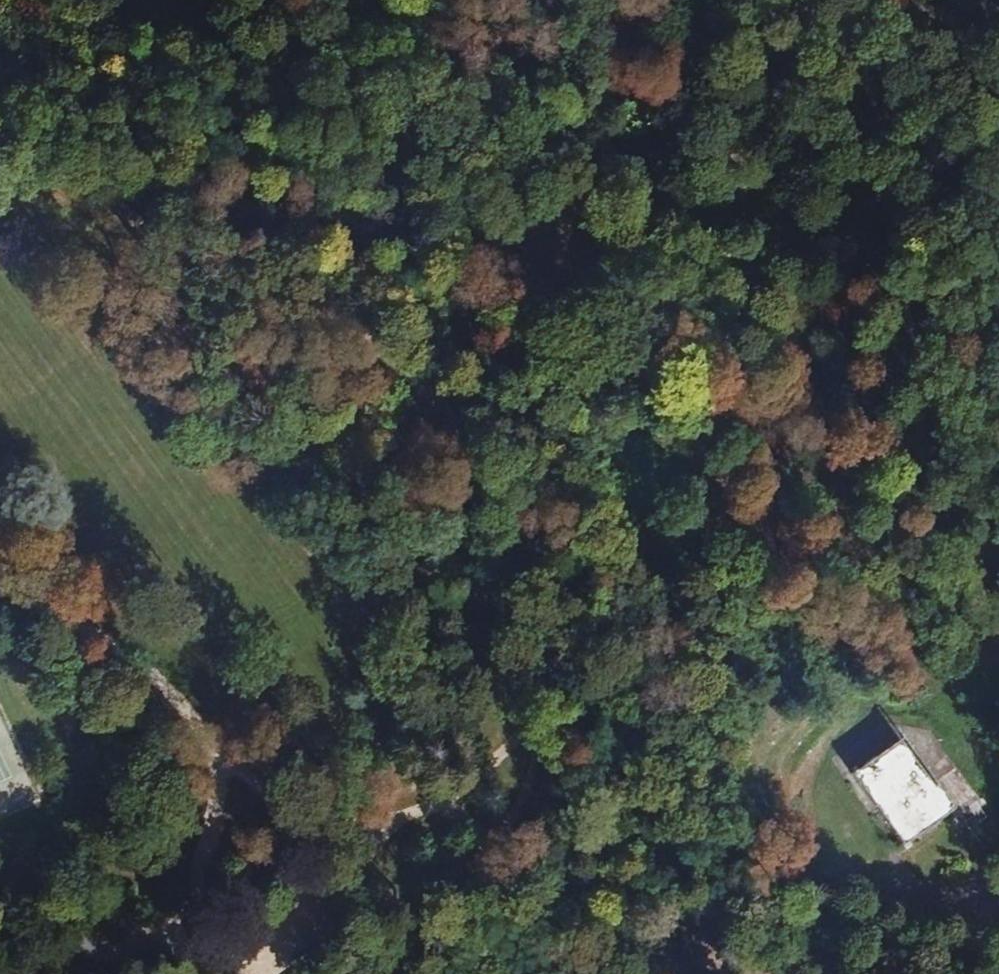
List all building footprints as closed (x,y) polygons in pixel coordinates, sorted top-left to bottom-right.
[(891,845),(947,815),(903,737),(848,768),(891,845)]
